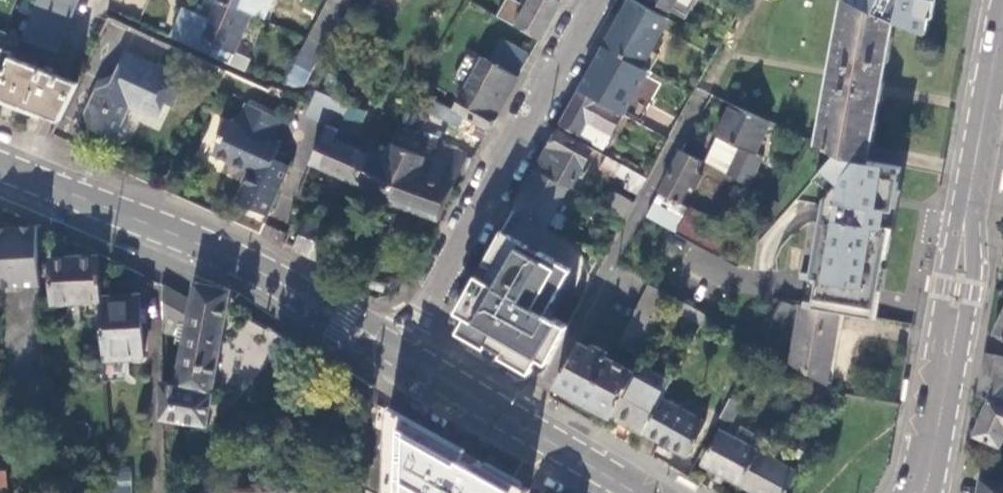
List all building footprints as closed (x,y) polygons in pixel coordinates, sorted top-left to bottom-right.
[(21,41),(56,53),(77,0),(37,0),(21,41)] [(188,46),(228,64),(232,56),(249,16),(214,0),(206,0),(202,10),(204,11),(192,38),(188,46)] [(256,0),(214,0),(249,16),(252,8),(256,0)] [(252,8),(265,13),(270,0),(256,0),(252,8)] [(349,0),(328,0),(328,1),(345,8),(349,0)] [(540,38),(561,0),(530,0),(516,25),(540,38)] [(668,20),(632,0),(630,0),(604,47),(651,73),(660,54),(652,49),(668,20)] [(670,11),(676,0),(650,0),(670,11)] [(893,20),(854,3),(848,0),(843,0),(817,145),(845,158),(866,162),(893,20)] [(854,3),(893,20),(925,34),(931,0),(855,0),(854,3)] [(314,41),(325,46),(345,8),(328,1),(309,39),(314,41)] [(303,87),(306,82),(325,46),(314,41),(309,39),(308,39),(285,83),(294,87),(303,87)] [(642,71),(603,48),(580,86),(620,109),(642,71)] [(10,57),(11,54),(0,50),(0,84),(10,57)] [(125,51),(112,82),(106,94),(96,89),(85,113),(90,126),(106,133),(118,130),(129,106),(157,118),(165,101),(173,104),(180,86),(164,79),(168,70),(125,51)] [(57,76),(48,72),(14,59),(10,57),(0,84),(0,97),(36,112),(43,115),(57,76)] [(489,130),(519,77),(484,58),(454,111),(489,130)] [(57,120),(74,83),(66,79),(57,76),(43,115),(49,117),(57,120)] [(106,94),(112,82),(100,78),(96,89),(106,94)] [(77,84),(74,83),(57,120),(59,121),(77,84)] [(603,148),(622,114),(580,91),(560,125),(603,148)] [(349,106),(316,92),(311,101),(305,116),(327,128),(337,132),(349,106)] [(237,201),(265,214),(286,164),(270,157),(277,141),(269,138),(278,118),(245,102),(236,122),(229,120),(214,152),(249,168),(243,181),(245,182),(237,201)] [(769,122),(758,117),(731,104),(716,134),(736,146),(724,173),(747,185),(761,158),(754,154),(769,122)] [(348,146),(334,140),(324,136),(313,163),(361,184),(371,153),(378,136),(356,127),(348,146)] [(334,140),(337,132),(327,128),(324,136),(334,140)] [(412,135),(398,128),(388,145),(383,158),(371,153),(361,184),(360,186),(387,199),(437,222),(465,157),(438,145),(432,161),(406,149),(412,135)] [(592,149),(557,130),(536,169),(568,187),(570,188),(592,149)] [(736,146),(716,134),(703,161),(724,173),(736,146)] [(438,145),(412,135),(406,149),(432,161),(438,145)] [(701,160),(682,149),(657,196),(664,200),(666,196),(678,202),(688,185),(694,189),(701,177),(695,173),(701,160)] [(802,277),(809,278),(817,280),(813,301),(805,300),(805,305),(838,311),(873,317),(901,168),(866,162),(845,158),(835,153),(814,178),(829,192),(824,198),(819,226),(810,272),(803,271),(802,277)] [(627,181),(632,171),(609,158),(603,169),(627,181)] [(568,187),(536,169),(513,209),(546,227),(568,187)] [(1002,170),(996,169),(994,188),(1000,189),(1002,170)] [(638,196),(647,179),(632,171),(627,181),(624,188),(638,196)] [(769,209),(774,200),(749,186),(744,194),(769,209)] [(631,208),(634,203),(610,190),(602,206),(616,214),(626,219),(631,208)] [(653,203),(646,216),(676,233),(684,219),(653,203)] [(684,219),(676,233),(692,241),(722,258),(736,233),(690,208),(684,219)] [(619,230),(626,219),(616,214),(610,225),(619,230)] [(326,264),(339,234),(328,229),(306,219),(293,248),(326,264)] [(811,225),(803,271),(810,272),(819,226),(811,225)] [(41,285),(38,226),(0,227),(0,287),(41,285)] [(570,267),(500,227),(455,307),(464,313),(456,328),(530,370),(539,355),(545,358),(566,321),(546,310),(570,267)] [(53,305),(103,303),(103,298),(100,253),(77,241),(77,256),(51,258),(53,305)] [(164,381),(164,417),(208,425),(218,365),(225,323),(231,289),(197,281),(192,300),(179,297),(179,290),(162,283),(163,333),(176,337),(181,327),(181,323),(188,325),(177,383),(164,381)] [(668,307),(672,298),(648,284),(619,343),(643,356),(668,307)] [(103,303),(104,330),(105,360),(105,361),(110,361),(144,360),(143,359),(142,310),(142,297),(103,298),(103,303)] [(828,386),(838,311),(798,307),(791,365),(828,386)] [(993,334),(1002,339),(1002,311),(993,334)] [(225,323),(218,365),(231,367),(233,356),(241,358),(246,330),(238,328),(238,325),(225,323)] [(633,374),(634,372),(606,357),(608,352),(594,344),(591,349),(578,342),(554,386),(609,417),(633,374)] [(999,356),(983,353),(978,377),(975,397),(989,399),(997,400),(996,402),(1002,405),(1002,357),(999,356)] [(901,417),(906,397),(900,396),(895,416),(901,417)] [(989,399),(972,435),(998,446),(1002,435),(1002,405),(996,402),(989,399)] [(7,470),(8,470),(5,414),(5,406),(0,406),(0,470),(7,470)] [(390,408),(387,430),(393,431),(402,415),(390,408)] [(466,451),(429,431),(402,415),(393,431),(387,430),(385,492),(529,492),(531,489),(479,459),(475,465),(462,458),(466,451)] [(697,471),(751,492),(785,492),(797,465),(714,431),(697,471)] [(9,486),(8,470),(7,470),(0,470),(0,486),(9,486)] [(979,481),(977,492),(1002,492),(1002,485),(979,481)]
